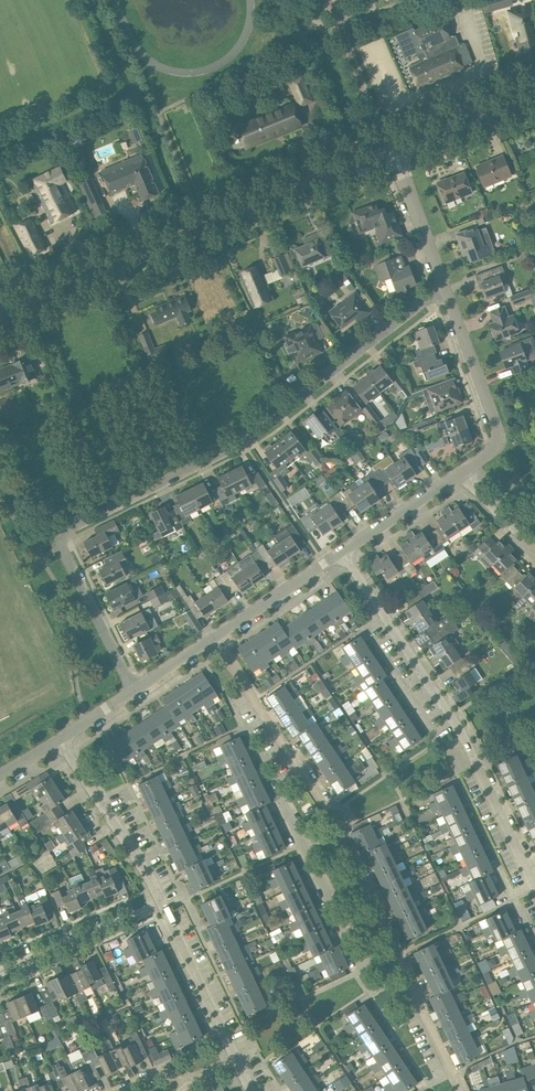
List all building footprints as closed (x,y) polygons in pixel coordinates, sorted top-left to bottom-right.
[(485,0),(486,5),(497,2),(498,8),(508,6),(507,0),(486,0),(485,0)] [(516,32),(518,32),(523,51),(534,48),(534,24),(530,6),(510,12),(516,32)] [(419,62),(408,66),(418,89),(464,70),(463,67),(473,62),(464,42),(459,44),(456,36),(450,38),(442,18),(413,30),(422,51),(415,53),(419,62)] [(314,102),(304,76),(288,81),(299,108),(314,102)] [(275,88),(277,94),(286,91),(283,85),(275,88)] [(440,89),(428,93),(432,104),(444,100),(440,89)] [(302,126),(293,104),(236,127),(245,149),(302,126)] [(134,143),(144,140),(139,126),(130,129),(134,143)] [(144,155),(143,154),(102,171),(111,194),(136,184),(143,201),(159,194),(143,155),(144,155)] [(511,176),(503,156),(493,160),(493,161),(486,164),(486,163),(476,167),(485,187),(511,176)] [(67,181),(61,167),(31,181),(51,223),(77,211),(77,210),(76,211),(63,183),(67,181)] [(472,191),(464,172),(456,176),(447,180),(446,179),(437,183),(446,203),(462,197),(461,196),(472,191)] [(100,198),(91,177),(79,183),(88,203),(100,198)] [(377,206),(371,207),(355,214),(360,228),(364,229),(374,226),(380,242),(400,234),(392,212),(386,215),(384,209),(379,211),(377,206)] [(486,209),(477,212),(479,219),(489,215),(486,209)] [(47,249),(31,219),(15,227),(31,257),(47,249)] [(467,230),(456,234),(459,242),(462,250),(466,248),(467,252),(471,262),(481,258),(493,254),(489,244),(485,232),(479,234),(476,227),(467,230)] [(332,254),(322,231),(311,236),(313,242),(295,250),(302,267),(332,254)] [(396,248),(393,241),(388,243),(385,249),(386,252),(396,248)] [(283,255),(273,259),(278,269),(281,276),(290,272),(283,255)] [(340,256),(333,259),(340,274),(347,271),(340,256)] [(397,271),(393,259),(377,265),(383,281),(391,278),(396,291),(387,294),(392,307),(405,297),(404,292),(408,291),(407,288),(416,284),(410,266),(397,271)] [(258,265),(240,273),(244,283),(255,308),(273,301),(266,284),(281,278),(281,276),(278,269),(262,275),(258,265)] [(509,283),(502,265),(475,275),(478,284),(482,283),(484,287),(483,287),(487,299),(505,292),(503,285),(509,283)] [(344,281),(350,277),(346,272),(340,276),(344,281)] [(348,286),(351,291),(357,287),(353,282),(348,286)] [(516,307),(531,301),(534,312),(534,287),(528,290),(512,296),(516,307)] [(370,312),(355,292),(342,302),(346,307),(341,311),(337,306),(330,312),(342,328),(360,314),(363,318),(370,312)] [(162,322),(177,316),(181,326),(192,322),(188,312),(191,311),(189,306),(185,296),(156,308),(158,312),(152,314),(156,325),(162,322)] [(509,317),(505,306),(490,312),(493,319),(495,319),(496,322),(490,324),(496,341),(519,332),(513,315),(509,317)] [(285,344),(291,357),(295,355),(297,360),(320,351),(315,339),(317,338),(318,339),(323,337),(318,325),(288,338),(290,342),(285,344)] [(428,356),(435,353),(437,352),(434,345),(440,343),(433,325),(415,332),(421,349),(415,352),(418,360),(428,356)] [(534,357),(528,339),(509,347),(509,349),(500,352),(505,363),(508,362),(510,366),(512,365),(516,374),(529,369),(525,360),(534,357)] [(149,361),(158,358),(152,343),(143,347),(149,361)] [(435,353),(428,356),(418,360),(408,363),(409,366),(414,364),(415,367),(421,367),(426,381),(449,372),(446,364),(443,365),(441,359),(437,361),(435,353)] [(30,357),(0,369),(0,392),(37,376),(30,357)] [(368,375),(367,376),(367,377),(381,395),(381,394),(379,392),(387,386),(392,392),(394,392),(397,390),(405,399),(411,394),(400,381),(397,376),(391,380),(387,375),(381,366),(374,371),(373,369),(367,373),(368,375)] [(373,400),(381,395),(367,377),(353,387),(366,403),(372,398),(373,400)] [(460,394),(454,379),(458,377),(425,388),(427,394),(428,393),(434,410),(459,401),(457,395),(460,394)] [(346,390),(341,394),(335,399),(337,402),(330,408),(338,419),(339,417),(344,418),(345,419),(354,413),(356,416),(363,411),(362,410),(344,386),(344,387),(346,390)] [(21,418),(13,398),(10,399),(9,398),(0,402),(0,427),(21,418)] [(362,410),(363,411),(380,433),(387,428),(369,404),(362,410)] [(324,411),(316,417),(314,413),(302,422),(317,441),(325,435),(333,446),(344,437),(324,411)] [(393,411),(384,417),(389,424),(398,417),(393,411)] [(468,428),(463,415),(445,422),(447,428),(439,431),(442,438),(468,428)] [(437,423),(435,417),(422,422),(425,428),(437,423)] [(412,427),(403,431),(405,437),(415,433),(412,427)] [(472,441),(468,428),(442,438),(444,445),(453,442),(455,448),(472,441)] [(278,441),(292,460),(298,455),(300,457),(307,452),(291,432),(278,441)] [(271,446),(270,444),(264,449),(265,451),(264,451),(278,469),(270,475),(274,480),(281,475),(282,477),(289,472),(286,467),(287,467),(285,465),(292,460),(285,451),(278,441),(271,446)] [(410,464),(418,458),(416,454),(412,449),(411,447),(398,456),(401,460),(395,464),(407,482),(417,475),(410,464)] [(323,461),(314,450),(307,455),(316,466),(323,461)] [(365,458),(359,450),(351,455),(356,463),(365,458)] [(416,454),(418,458),(419,458),(423,465),(429,461),(423,452),(422,452),(421,450),(416,454)] [(371,467),(374,472),(381,483),(390,477),(397,488),(407,482),(395,464),(389,455),(371,467)] [(330,460),(326,463),(330,468),(336,464),(334,461),(330,460)] [(230,472),(240,492),(246,489),(248,494),(258,489),(266,484),(258,472),(252,477),(252,478),(249,479),(243,466),(230,472)] [(224,490),(216,494),(222,505),(223,507),(237,500),(235,495),(240,492),(230,472),(218,478),(224,490)] [(358,488),(371,506),(381,499),(373,488),(381,483),(374,472),(362,480),(360,478),(355,482),(358,488)] [(282,477),(281,475),(274,480),(282,492),(289,487),(282,477)] [(212,510),(222,505),(216,494),(213,486),(212,487),(214,489),(208,492),(204,482),(189,490),(199,510),(209,504),(212,510)] [(342,490),(336,494),(344,506),(345,507),(353,502),(361,513),(371,506),(358,488),(355,482),(348,486),(350,488),(343,492),(342,490)] [(175,509),(183,525),(184,527),(183,525),(192,520),(189,515),(199,510),(189,490),(176,496),(181,506),(175,508),(174,505),(173,506),(175,509)] [(320,510),(333,529),(343,522),(336,511),(344,506),(336,494),(324,503),(326,507),(320,510)] [(474,504),(470,507),(474,513),(479,509),(474,504)] [(445,510),(459,531),(471,523),(474,527),(480,522),(474,513),(470,507),(467,509),(465,505),(459,508),(458,507),(452,511),(449,507),(445,510)] [(183,525),(175,509),(168,513),(165,507),(151,514),(163,537),(184,527),(183,525)] [(312,511),(309,513),(306,515),(302,510),(296,514),(300,519),(307,530),(316,524),(323,535),(333,529),(320,510),(318,507),(312,511)] [(438,528),(433,532),(443,547),(449,543),(447,539),(459,531),(445,510),(441,512),(444,517),(437,521),(442,528),(439,529),(438,528)] [(119,530),(114,520),(95,529),(98,535),(84,542),(92,558),(113,547),(107,536),(119,530)] [(279,544),(289,558),(301,550),(299,548),(306,543),(302,537),(293,524),(286,529),(285,528),(274,536),(279,544)] [(443,547),(433,532),(428,535),(429,536),(426,538),(422,531),(415,535),(412,531),(408,534),(422,556),(426,561),(444,549),(443,547)] [(396,556),(397,557),(410,577),(418,572),(412,563),(422,556),(408,534),(404,537),(407,541),(400,545),(405,552),(402,554),(402,553),(396,556)] [(479,559),(488,569),(492,565),(511,546),(508,543),(504,546),(499,541),(493,546),(491,544),(492,543),(488,539),(478,548),(474,552),(480,558),(479,559)] [(474,552),(478,548),(474,542),(470,546),(474,552)] [(276,564),(277,566),(282,563),(283,565),(290,561),(289,558),(279,544),(268,552),(262,544),(262,545),(257,548),(256,549),(257,551),(266,564),(270,569),(276,564)] [(515,550),(511,546),(492,565),(502,575),(500,578),(505,583),(518,570),(514,566),(513,567),(511,565),(517,559),(511,554),(515,550)] [(128,564),(122,550),(104,559),(105,560),(109,558),(112,564),(99,570),(107,585),(126,575),(122,567),(128,564)] [(266,564),(257,551),(250,555),(239,563),(253,584),(265,576),(260,568),(266,564)] [(410,577),(397,557),(391,561),(387,554),(381,559),(378,554),(368,561),(377,574),(383,570),(389,578),(398,572),(401,576),(407,572),(410,577)] [(227,571),(220,575),(233,593),(239,589),(242,592),(253,584),(239,563),(227,571)] [(459,571),(456,567),(449,572),(454,579),(459,575),(459,571)] [(534,585),(534,578),(529,572),(526,575),(525,574),(523,575),(518,570),(505,583),(502,586),(507,590),(509,588),(510,589),(513,586),(523,597),(534,585)] [(233,593),(220,575),(214,579),(214,578),(208,582),(213,590),(207,595),(217,609),(229,601),(226,597),(233,593)] [(422,581),(418,583),(422,589),(425,587),(428,585),(425,581),(422,581)] [(434,581),(430,583),(434,590),(438,587),(434,581)] [(135,600),(126,582),(106,593),(115,611),(135,600)] [(514,606),(518,611),(522,608),(522,605),(527,601),(533,607),(530,610),(534,615),(534,585),(523,597),(514,606)] [(150,600),(165,593),(162,586),(147,593),(150,600)] [(419,591),(414,594),(405,600),(409,605),(410,604),(412,607),(405,611),(409,618),(405,621),(408,625),(430,610),(422,598),(423,598),(429,593),(425,587),(422,589),(419,591)] [(165,593),(150,600),(154,607),(180,594),(176,588),(165,593)] [(324,601),(340,626),(343,629),(347,627),(340,616),(344,614),(345,616),(352,612),(338,591),(337,592),(338,593),(333,597),(332,596),(324,601)] [(217,609),(207,595),(195,602),(190,595),(184,599),(194,615),(203,628),(197,619),(204,615),(205,617),(217,609)] [(317,608),(311,612),(323,630),(332,624),(335,629),(340,626),(324,601),(316,606),(317,608)] [(430,610),(408,625),(411,629),(415,626),(419,633),(426,628),(428,631),(426,632),(430,637),(445,627),(441,620),(438,622),(430,610)] [(150,630),(141,612),(121,622),(130,640),(150,630)] [(296,619),(313,644),(317,641),(314,637),(323,630),(311,612),(305,616),(304,614),(296,619)] [(196,633),(203,628),(194,615),(187,620),(196,633)] [(308,647),(313,644),(296,619),(289,625),(289,626),(284,630),(293,646),(295,649),(305,643),(308,647)] [(445,627),(430,637),(433,642),(435,641),(436,644),(429,648),(434,655),(429,657),(432,662),(459,644),(452,633),(459,629),(454,621),(445,627)] [(291,664),(292,666),(296,663),(287,650),(293,646),(284,630),(278,622),(269,628),(268,629),(285,656),(291,664)] [(285,656),(268,629),(261,633),(263,637),(260,638),(273,659),(279,655),(282,658),(285,656)] [(347,636),(343,630),(338,633),(342,639),(347,636)] [(161,642),(157,634),(133,646),(141,661),(158,653),(154,645),(161,642)] [(367,646),(360,636),(342,648),(347,654),(340,659),(342,662),(367,646)] [(248,642),(266,669),(270,666),(268,663),(273,659),(260,638),(258,640),(256,637),(248,642)] [(318,652),(323,649),(317,641),(313,644),(317,650),(318,652)] [(266,669),(248,642),(238,649),(253,672),(260,668),(262,671),(266,669)] [(342,662),(345,666),(351,661),(356,668),(373,656),(367,646),(342,662)] [(451,668),(454,673),(470,663),(467,660),(465,657),(462,659),(454,647),(432,662),(435,666),(439,663),(444,670),(451,665),(452,667),(451,668)] [(514,652),(508,657),(515,666),(522,661),(514,652)] [(324,674),(328,672),(328,671),(331,669),(323,656),(318,659),(317,664),(324,674)] [(353,679),(356,682),(380,666),(373,656),(356,668),(360,674),(353,679)] [(473,669),(470,663),(454,673),(455,673),(459,678),(452,683),(457,689),(453,692),(459,702),(473,693),(469,688),(477,682),(470,671),(473,669)] [(292,666),(291,664),(286,667),(290,673),(295,670),(292,666)] [(365,681),(369,687),(382,679),(387,676),(380,666),(356,682),(358,686),(365,681)] [(192,679),(210,705),(214,711),(214,712),(218,709),(212,700),(218,695),(203,672),(192,679)] [(278,674),(272,678),(275,682),(276,683),(281,679),(278,674)] [(271,676),(265,680),(270,686),(275,682),(272,678),(271,676)] [(210,705),(192,679),(182,686),(185,689),(190,697),(198,709),(204,705),(209,714),(214,711),(210,705)] [(369,687),(364,690),(369,697),(362,702),(364,705),(389,689),(382,679),(369,687)] [(274,708),(298,692),(291,682),(267,698),(274,708)] [(185,689),(182,686),(173,692),(190,719),(194,716),(192,713),(198,709),(190,697),(185,689)] [(331,695),(326,688),(321,691),(326,698),(331,695)] [(364,705),(367,709),(373,704),(377,711),(395,699),(389,689),(364,705)] [(162,699),(168,707),(178,722),(184,718),(186,721),(190,719),(173,692),(162,699)] [(280,718),(298,706),(293,700),(300,695),(298,692),(274,708),(280,718)] [(377,725),(402,709),(395,699),(377,711),(382,717),(375,721),(377,725)] [(298,706),(280,718),(287,728),(311,712),(309,708),(302,713),(298,706)] [(153,715),(170,739),(174,737),(171,732),(180,725),(178,722),(168,707),(162,711),(161,710),(153,715)] [(377,725),(380,729),(386,724),(391,730),(408,719),(402,709),(377,725)] [(216,713),(221,720),(225,717),(221,710),(216,713)] [(350,715),(353,720),(358,717),(355,711),(350,715)] [(311,712),(287,728),(294,738),(298,735),(311,726),(307,720),(313,715),(311,712)] [(153,715),(145,720),(146,722),(140,726),(153,744),(162,738),(169,748),(173,746),(169,740),(170,739),(153,715)] [(391,730),(395,736),(388,741),(391,745),(415,729),(408,719),(391,730)] [(305,744),(305,745),(329,729),(327,725),(320,730),(315,723),(311,726),(298,735),(305,744)] [(226,732),(222,724),(214,728),(218,736),(226,732)] [(153,744),(140,726),(134,730),(133,728),(126,733),(142,758),(147,755),(143,750),(153,744)] [(312,754),(312,755),(329,743),(325,736),(331,732),(329,729),(305,745),(312,754)] [(415,729),(391,745),(393,748),(400,744),(404,750),(422,739),(415,729)] [(142,758),(126,733),(118,739),(119,740),(113,744),(112,742),(112,743),(124,762),(134,755),(138,761),(142,758)] [(205,741),(201,735),(195,739),(199,745),(205,741)] [(181,748),(174,737),(170,739),(177,750),(181,748)] [(218,760),(245,748),(240,737),(220,746),(224,753),(216,756),(218,760)] [(329,743),(312,755),(318,765),(342,749),(340,745),(333,749),(329,743)] [(231,768),(250,758),(245,748),(218,760),(220,764),(228,761),(231,768)] [(342,749),(318,765),(325,774),(342,763),(338,756),(345,752),(342,749)] [(497,764),(503,775),(529,762),(528,758),(520,762),(516,755),(497,764)] [(228,782),(255,769),(250,758),(231,768),(234,774),(227,778),(228,782)] [(207,766),(205,760),(191,767),(194,772),(207,766)] [(325,774),(331,784),(361,764),(359,760),(346,769),(342,763),(325,774)] [(529,762),(503,775),(508,785),(527,776),(524,770),(531,766),(529,762)] [(361,764),(331,784),(338,794),(356,783),(351,776),(364,768),(361,764)] [(150,770),(146,765),(139,770),(142,775),(150,770)] [(238,782),(241,789),(260,780),(255,769),(228,782),(230,785),(238,782)] [(41,799),(58,788),(51,777),(43,781),(40,776),(27,784),(27,783),(11,793),(15,800),(31,790),(34,795),(38,793),(41,799)] [(144,796),(170,783),(168,780),(161,783),(157,776),(138,785),(144,796)] [(508,785),(513,796),(534,786),(534,781),(530,784),(527,776),(508,785)] [(260,780),(241,789),(244,796),(237,799),(239,803),(265,791),(260,780)] [(144,796),(149,807),(168,798),(164,791),(172,787),(170,783),(144,796)] [(201,794),(196,784),(189,787),(194,798),(201,794)] [(429,804),(431,808),(457,796),(452,785),(433,794),(437,801),(429,804)] [(513,796),(518,807),(534,799),(534,793),(534,791),(534,786),(513,796)] [(30,822),(34,828),(61,810),(58,804),(66,799),(58,788),(41,799),(44,804),(40,806),(44,813),(30,822)] [(265,791),(239,803),(241,807),(248,804),(251,810),(265,804),(271,802),(265,791)] [(215,792),(208,795),(212,803),(219,800),(215,792)] [(457,796),(431,808),(433,812),(440,809),(443,816),(463,806),(457,796)] [(168,798),(149,807),(154,817),(180,805),(178,801),(171,805),(168,798)] [(534,812),(534,799),(518,807),(523,818),(534,812)] [(0,808),(0,812),(8,826),(17,821),(21,827),(28,823),(18,804),(13,807),(14,809),(12,810),(8,803),(0,808)] [(265,804),(251,810),(246,813),(249,820),(242,824),(244,828),(271,815),(265,804)] [(180,805),(154,817),(159,828),(178,819),(175,812),(182,809),(180,805)] [(440,826),(441,830),(468,817),(463,806),(443,816),(447,823),(440,826)] [(59,827),(63,832),(83,819),(79,813),(77,813),(75,814),(72,810),(65,815),(61,810),(34,828),(38,833),(56,822),(59,827)] [(403,821),(398,810),(392,813),(395,821),(397,824),(403,821)] [(0,812),(0,831),(8,826),(0,812)] [(222,812),(216,814),(221,825),(227,822),(222,812)] [(523,818),(528,829),(534,825),(534,812),(523,818)] [(253,828),(257,835),(276,826),(271,815),(244,828),(246,831),(253,828)] [(451,830),(454,837),(473,828),(468,817),(441,830),(431,835),(433,839),(451,830)] [(83,819),(63,832),(56,837),(61,844),(65,841),(68,845),(66,846),(70,851),(83,843),(91,838),(85,829),(86,828),(87,825),(83,819)] [(178,819),(159,828),(164,839),(190,826),(189,823),(181,826),(178,819)] [(223,825),(226,832),(233,829),(229,821),(223,825)] [(383,831),(397,824),(395,821),(381,828),(383,831)] [(411,823),(405,826),(408,832),(414,829),(411,823)] [(374,831),(370,824),(351,833),(356,844),(383,831),(381,828),(374,831)] [(164,839),(169,850),(188,841),(185,834),(192,830),(190,826),(164,839)] [(276,826),(257,835),(260,841),(252,845),(254,849),(281,837),(276,826)] [(473,828),(454,837),(457,844),(450,847),(452,851),(478,839),(473,828)] [(386,843),(380,845),(377,839),(385,835),(383,831),(356,844),(362,855),(386,843)] [(234,835),(229,837),(232,844),(237,842),(234,835)] [(254,849),(256,853),(263,849),(267,857),(286,848),(281,837),(254,849)] [(452,851),(453,855),(461,852),(464,859),(483,850),(478,839),(452,851)] [(192,848),(188,841),(169,850),(175,861),(200,848),(199,844),(192,848)] [(83,843),(70,851),(74,857),(87,849),(83,843)] [(362,855),(367,853),(372,863),(398,850),(396,846),(389,850),(386,843),(362,855)] [(97,844),(89,849),(92,853),(99,849),(97,844)] [(210,849),(208,845),(200,848),(175,861),(180,872),(185,869),(198,862),(195,856),(210,849)] [(372,863),(377,874),(396,865),(393,858),(400,854),(398,850),(372,863)] [(460,869),(462,873),(488,860),(483,850),(464,859),(467,866),(460,869)] [(70,851),(65,854),(69,860),(74,857),(70,851)] [(26,860),(22,853),(16,857),(20,864),(21,863),(26,860)] [(247,859),(245,854),(238,857),(241,863),(247,859)] [(6,859),(0,863),(0,867),(3,872),(11,868),(6,859)] [(214,863),(207,867),(203,859),(198,862),(185,869),(190,880),(216,867),(224,864),(222,859),(214,863)] [(488,860),(462,873),(464,877),(471,873),(474,880),(488,874),(493,871),(488,860)] [(269,881),(271,884),(297,872),(292,861),(276,868),(273,870),(277,877),(269,881)] [(377,874),(382,884),(408,872),(407,868),(400,872),(396,865),(377,874)] [(97,874),(98,878),(106,897),(119,892),(115,883),(121,881),(115,867),(105,871),(103,867),(95,870),(97,874)] [(218,871),(216,867),(190,880),(195,891),(214,882),(211,874),(218,871)] [(297,872),(271,884),(273,889),(280,885),(283,892),(302,883),(297,872)] [(382,884),(387,895),(406,886),(403,879),(410,876),(408,872),(382,884)] [(1,877),(4,882),(11,879),(8,874),(1,877)] [(92,881),(85,883),(92,898),(104,893),(106,897),(98,878),(97,874),(90,877),(92,881)] [(488,874),(474,880),(469,882),(472,890),(465,893),(467,897),(493,885),(488,874)] [(72,885),(81,907),(82,907),(80,903),(92,898),(85,883),(79,886),(78,882),(72,885)] [(280,902),(281,906),(308,893),(302,883),(283,892),(287,899),(280,902)] [(438,884),(431,888),(433,893),(440,890),(438,884)] [(69,913),(81,907),(72,885),(73,888),(67,891),(69,895),(63,897),(60,890),(53,892),(59,907),(65,904),(69,913)] [(493,885),(467,897),(469,901),(476,898),(480,905),(499,896),(493,885)] [(387,895),(392,906),(419,894),(417,890),(410,893),(406,886),(387,895)] [(37,926),(49,921),(46,912),(51,910),(47,900),(46,896),(39,898),(37,892),(25,897),(27,903),(37,926)] [(259,892),(253,895),(257,905),(263,902),(259,892)] [(290,906),(294,913),(313,904),(308,893),(281,906),(283,910),(290,906)] [(417,908),(413,901),(420,897),(419,894),(392,906),(398,917),(417,908)] [(207,915),(233,902),(231,899),(224,902),(221,895),(218,896),(202,904),(207,915)] [(469,916),(461,900),(455,903),(462,920),(469,916)] [(207,915),(212,926),(226,920),(231,917),(227,911),(235,907),(233,902),(207,915)] [(23,909),(16,912),(23,927),(35,922),(36,926),(37,926),(27,903),(21,906),(23,909)] [(313,904),(294,913),(297,920),(290,924),(291,927),(318,915),(313,904)] [(6,905),(0,908),(12,936),(10,932),(23,927),(16,912),(13,905),(8,907),(6,905)] [(2,913),(2,914),(0,914),(0,941),(12,936),(0,908),(2,913)] [(429,915),(427,911),(420,914),(417,908),(398,917),(403,927),(429,915)] [(484,933),(510,920),(505,909),(486,918),(490,926),(482,929),(484,933)] [(272,923),(267,913),(262,915),(267,926),(272,923)] [(318,915),(291,927),(293,932),(301,928),(304,935),(323,925),(318,915)] [(403,927),(408,939),(427,930),(423,922),(431,919),(429,915),(403,927)] [(248,922),(245,916),(236,920),(239,927),(248,922)] [(264,928),(260,918),(256,920),(260,930),(264,928)] [(207,928),(212,939),(238,927),(236,923),(229,926),(226,920),(212,926),(207,928)] [(510,920),(484,933),(486,937),(494,933),(497,941),(502,939),(515,931),(510,920)] [(300,945),(302,949),(328,936),(323,925),(304,935),(307,942),(300,945)] [(238,927),(212,939),(217,950),(236,941),(233,934),(240,931),(238,927)] [(280,928),(269,933),(271,937),(282,932),(280,928)] [(498,949),(500,952),(526,940),(521,929),(515,931),(502,939),(505,945),(498,949)] [(123,950),(125,954),(152,941),(146,930),(127,939),(131,947),(123,950)] [(280,933),(271,938),(274,943),(283,939),(280,933)] [(328,936),(302,949),(304,953),(311,950),(314,957),(319,954),(333,947),(328,937),(328,936)] [(526,940),(500,952),(502,956),(509,953),(512,959),(531,950),(526,940)] [(157,952),(152,941),(125,954),(127,958),(135,955),(138,961),(143,959),(157,952)] [(255,945),(257,944),(255,941),(246,945),(239,948),(236,941),(217,950),(222,961),(255,945)] [(420,963),(446,951),(444,947),(437,951),(433,943),(414,952),(420,963)] [(257,949),(255,945),(222,961),(227,972),(246,963),(243,956),(250,952),(257,949)] [(317,968),(344,956),(338,945),(333,947),(319,954),(322,961),(315,964),(317,968)] [(141,973),(167,961),(162,950),(157,952),(143,959),(146,966),(139,969),(141,973)] [(510,974),(534,962),(534,959),(531,950),(512,960),(516,967),(508,970),(510,974)] [(280,960),(276,951),(270,954),(274,963),(280,960)] [(420,963),(425,974),(444,965),(440,958),(448,955),(446,951),(420,963)] [(344,956),(317,968),(319,972),(327,969),(330,976),(349,967),(344,956)] [(93,960),(81,965),(91,986),(93,990),(104,984),(93,960)] [(172,971),(167,961),(141,973),(143,977),(150,973),(153,980),(172,971)] [(510,974),(512,978),(519,974),(522,981),(534,975),(534,962),(510,974)] [(233,982),(258,970),(256,966),(249,969),(246,963),(227,972),(233,982)] [(91,986),(81,965),(81,966),(82,969),(71,974),(84,1001),(88,999),(84,989),(91,986)] [(425,974),(430,985),(456,972),(454,969),(447,972),(444,965),(425,974)] [(490,971),(487,966),(481,968),(483,974),(489,971),(490,971)] [(294,967),(288,970),(292,977),(298,974),(294,967)] [(317,968),(307,973),(311,981),(321,976),(319,972),(317,968)] [(258,970),(233,982),(238,993),(257,984),(253,977),(260,974),(258,970)] [(149,991),(151,995),(177,982),(172,971),(153,980),(156,987),(149,990),(149,991)] [(289,979),(285,971),(277,974),(281,983),(289,979)] [(488,984),(493,982),(489,971),(483,974),(488,984)] [(456,972),(430,985),(435,996),(449,990),(454,987),(451,980),(458,977),(456,973),(456,972)] [(311,981),(307,973),(299,977),(303,985),(311,981)] [(84,1001),(71,974),(60,979),(58,976),(58,977),(67,996),(68,997),(75,994),(79,1003),(84,1001)] [(116,988),(109,974),(103,977),(110,991),(116,988)] [(522,981),(526,988),(519,992),(520,995),(534,988),(534,975),(522,981)] [(67,996),(58,977),(46,982),(55,1000),(66,994),(67,996)] [(493,982),(488,984),(493,995),(501,991),(496,981),(494,982),(493,982)] [(163,1002),(182,993),(177,982),(151,995),(153,998),(160,995),(163,1002)] [(260,991),(257,984),(238,993),(243,1004),(269,991),(267,987),(260,991)] [(520,995),(522,999),(529,996),(532,1003),(534,1002),(534,988),(520,995)] [(449,990),(435,996),(430,998),(435,1009),(461,997),(460,993),(452,996),(449,990)] [(269,991),(243,1004),(248,1015),(267,1006),(264,999),(271,995),(269,991)] [(31,992),(19,997),(27,1016),(39,1011),(31,992)] [(182,993),(163,1002),(166,1009),(159,1012),(161,1016),(188,1004),(182,993)] [(15,1020),(27,1016),(19,997),(7,1002),(15,1020)] [(435,1009),(440,1020),(459,1011),(456,1004),(463,1001),(461,997),(435,1009)] [(46,1004),(53,1018),(59,1015),(52,1001),(46,1004)] [(53,1018),(46,1004),(40,1007),(47,1021),(53,1018)] [(140,1004),(134,1007),(137,1014),(144,1011),(140,1004)] [(170,1016),(174,1024),(193,1015),(188,1004),(161,1016),(163,1020),(170,1016)] [(347,1030),(371,1014),(364,1004),(346,1015),(351,1022),(344,1026),(347,1030)] [(495,1007),(489,1010),(494,1021),(500,1018),(495,1007)] [(459,1011),(440,1020),(445,1031),(472,1018),(470,1014),(462,1018),(459,1011)] [(518,1020),(514,1012),(513,1012),(507,1015),(510,1023),(518,1020)] [(10,1035),(5,1021),(2,1013),(0,1013),(0,1033),(2,1033),(5,1043),(12,1040),(10,1035)] [(119,1021),(116,1014),(109,1017),(112,1024),(119,1021)] [(360,1035),(377,1024),(371,1014),(347,1030),(349,1034),(356,1029),(360,1035)] [(172,1038),(198,1025),(193,1015),(174,1024),(177,1030),(170,1034),(172,1038)] [(472,1018),(445,1031),(451,1041),(470,1032),(477,1029),(472,1018)] [(5,1021),(10,1035),(16,1033),(11,1019),(5,1021)] [(519,1022),(512,1026),(516,1036),(524,1033),(519,1022)] [(384,1034),(377,1024),(360,1035),(364,1042),(357,1046),(360,1050),(384,1034)] [(203,1036),(198,1025),(172,1038),(177,1049),(203,1036)] [(514,1038),(509,1027),(502,1031),(508,1045),(512,1043),(514,1038)] [(58,1029),(49,1032),(52,1039),(61,1035),(58,1029)] [(123,1048),(130,1064),(131,1066),(143,1061),(137,1048),(143,1045),(136,1031),(130,1034),(132,1037),(129,1039),(132,1044),(123,1048)] [(451,1041),(456,1052),(482,1040),(480,1036),(473,1039),(470,1032),(451,1041)] [(16,1033),(10,1035),(12,1040),(13,1042),(19,1040),(16,1033)] [(373,1055),(391,1044),(384,1034),(360,1050),(362,1054),(369,1049),(373,1055)] [(59,1037),(42,1045),(45,1051),(62,1043),(59,1037)] [(313,1047),(316,1051),(326,1045),(323,1040),(313,1047)] [(461,1063),(487,1051),(482,1040),(456,1052),(461,1063)] [(96,1068),(102,1065),(107,1075),(118,1069),(109,1051),(98,1056),(94,1047),(92,1048),(89,1043),(85,1045),(88,1050),(92,1059),(96,1068)] [(397,1053),(391,1044),(373,1055),(377,1062),(371,1066),(373,1070),(397,1053)] [(130,1064),(123,1048),(121,1045),(109,1051),(118,1069),(130,1064)] [(516,1054),(514,1046),(503,1051),(505,1058),(516,1054)] [(171,1058),(166,1048),(152,1055),(157,1065),(171,1058)] [(281,1074),(305,1057),(303,1054),(301,1055),(297,1048),(274,1064),(281,1074)] [(75,1071),(83,1086),(84,1089),(96,1083),(91,1072),(97,1069),(96,1068),(92,1059),(88,1050),(81,1053),(83,1057),(72,1063),(75,1071)] [(404,1063),(397,1053),(373,1070),(375,1073),(382,1069),(386,1075),(404,1063)] [(481,1061),(483,1066),(494,1061),(493,1060),(492,1056),(481,1061)] [(281,1074),(288,1084),(305,1072),(301,1066),(308,1061),(305,1057),(281,1074)] [(523,1077),(528,1089),(534,1087),(534,1089),(534,1058),(530,1060),(532,1065),(521,1069),(523,1077)] [(483,1066),(481,1061),(480,1061),(480,1062),(470,1067),(472,1072),(482,1067),(483,1066)] [(351,1062),(346,1065),(350,1071),(354,1067),(351,1062)] [(61,1087),(67,1085),(71,1090),(80,1090),(84,1089),(83,1086),(75,1071),(68,1075),(63,1065),(61,1067),(59,1063),(51,1066),(53,1070),(61,1087)] [(411,1073),(404,1063),(386,1075),(391,1082),(384,1086),(386,1090),(411,1073)] [(48,1073),(51,1082),(39,1086),(40,1090),(55,1090),(61,1087),(53,1070),(48,1073)] [(528,1089),(523,1077),(516,1079),(514,1071),(510,1072),(515,1090),(528,1090),(528,1089)] [(288,1084),(292,1090),(298,1090),(318,1078),(316,1074),(310,1078),(305,1072),(288,1084)] [(510,1072),(506,1073),(508,1082),(501,1084),(503,1090),(515,1090),(510,1072)] [(411,1073),(386,1090),(384,1090),(392,1090),(396,1088),(397,1090),(406,1090),(417,1083),(411,1073)] [(487,1079),(490,1090),(503,1090),(501,1084),(498,1076),(491,1078),(487,1079)] [(348,1077),(342,1082),(346,1088),(352,1084),(348,1077)] [(298,1090),(318,1090),(314,1086),(321,1081),(318,1078),(298,1090)] [(487,1079),(483,1080),(485,1088),(477,1090),(478,1090),(490,1090),(487,1079)]
